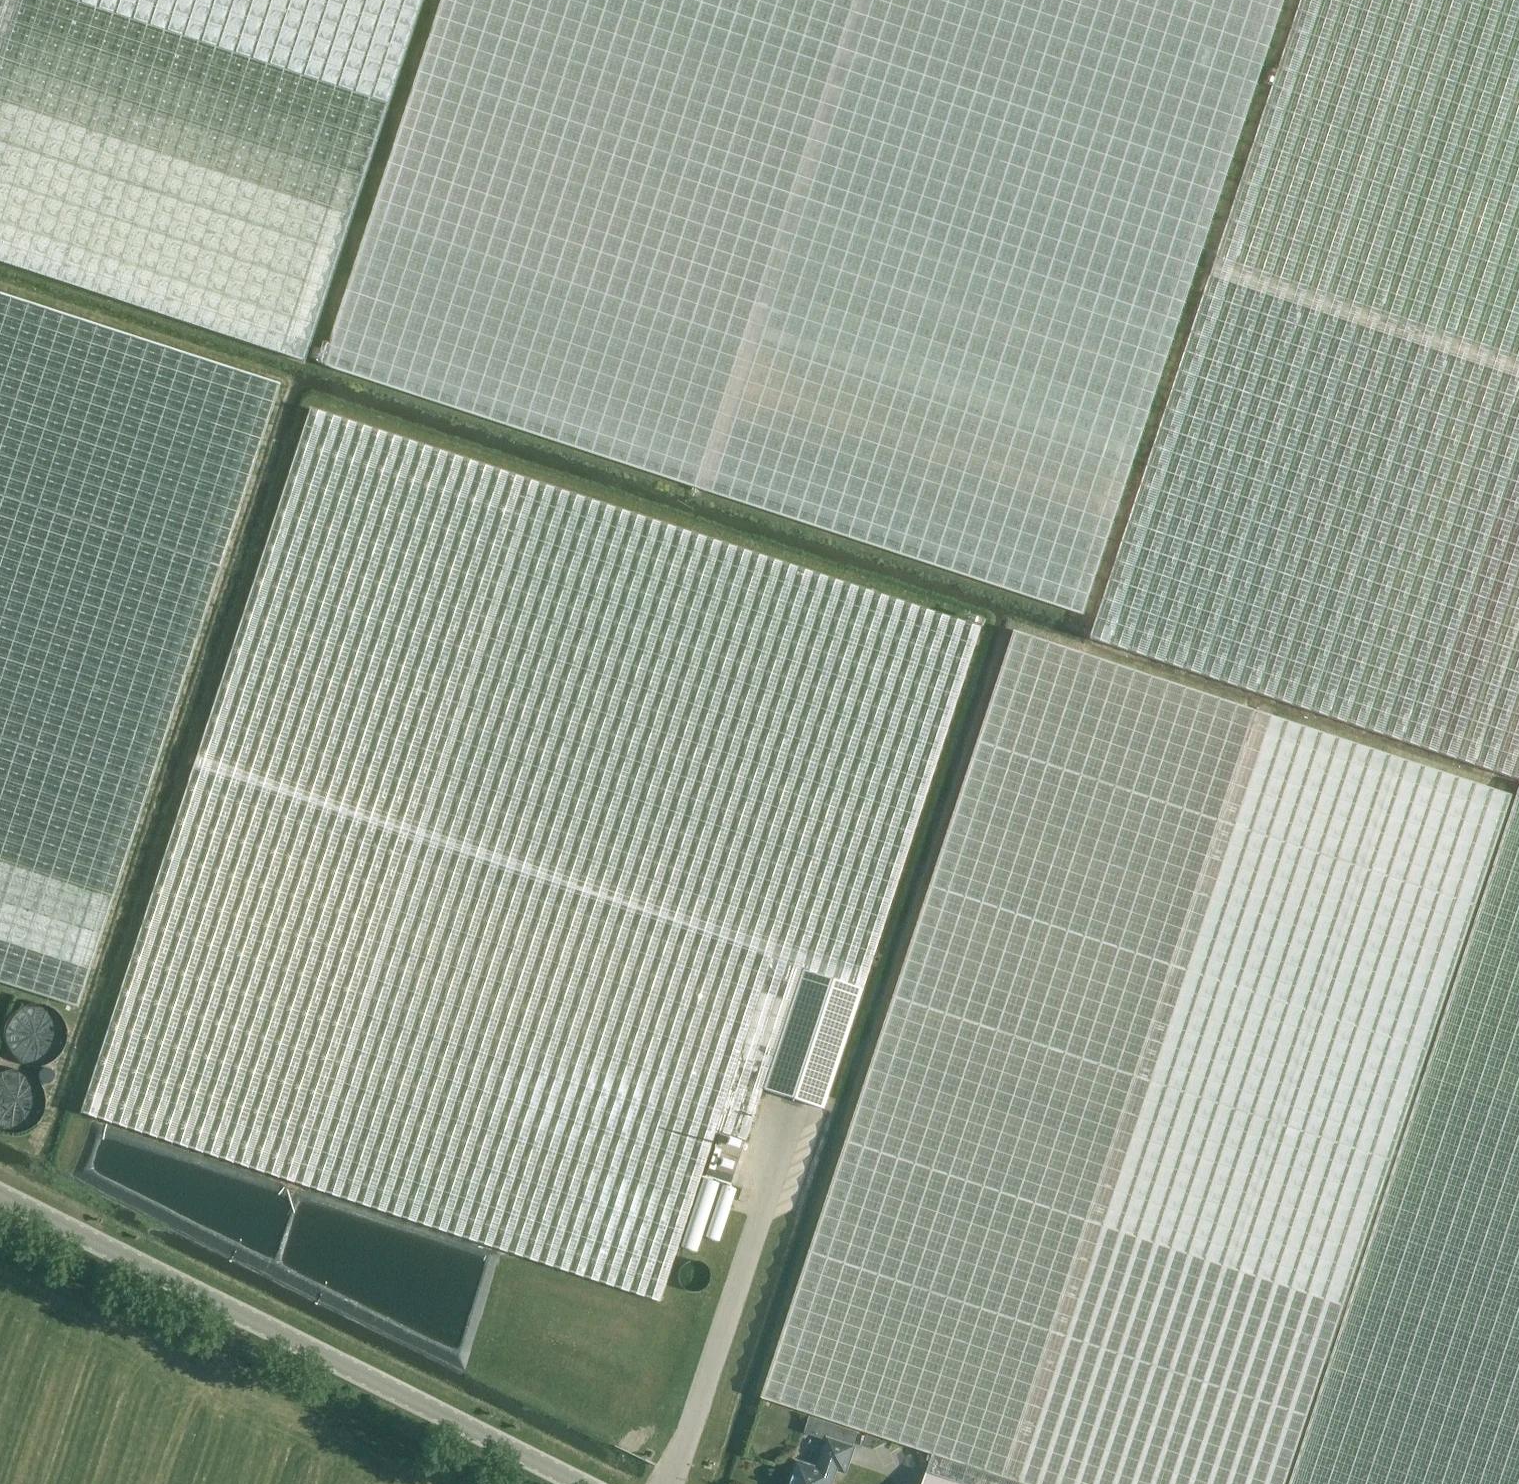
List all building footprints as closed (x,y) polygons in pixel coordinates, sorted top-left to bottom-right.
[(303,362),(421,0),(0,0),(0,262),(303,362)] [(324,365),(1085,615),(1130,476),(1144,433),(1286,0),(444,0),(384,184),(324,365)] [(1518,780),(1518,0),(1300,0),(1091,638),(1518,780)] [(77,1009),(280,385),(0,294),(0,984),(77,1009)] [(292,1183),(658,1302),(714,1131),(718,1132),(704,1176),(730,1184),(744,1141),(761,1090),(822,1110),(979,628),(521,479),(310,407),(80,1113),(292,1183)] [(1512,795),(1015,631),(762,1398),(933,1455),(924,1483),(1286,1483),(1512,795)] [(1290,1483),(1518,1483),(1518,789),(1290,1483)] [(701,1176),(680,1247),(697,1252),(702,1235),(720,1241),(736,1186),(701,1176)] [(836,1471),(846,1474),(854,1449),(829,1441),(819,1471),(799,1465),(793,1483),(831,1483),(836,1471)]
